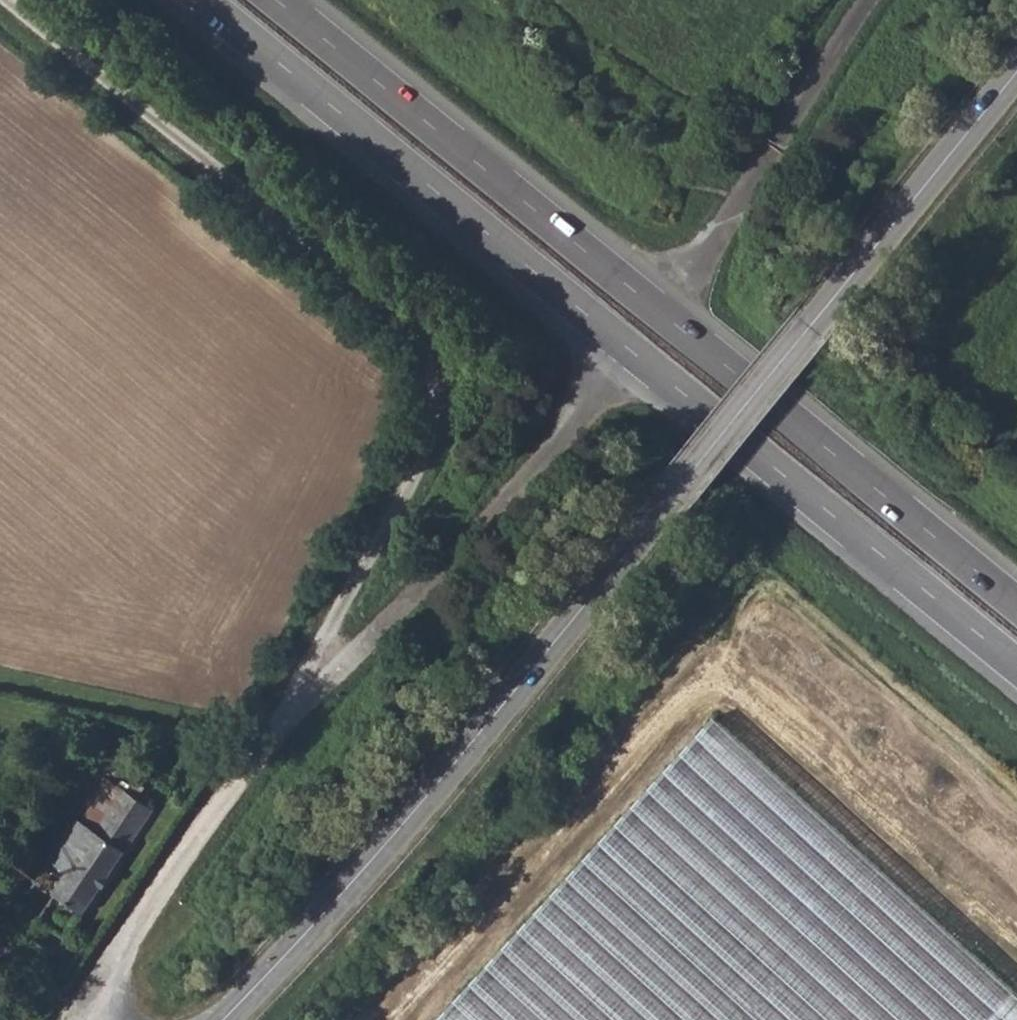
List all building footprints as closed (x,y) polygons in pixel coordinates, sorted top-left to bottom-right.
[(714,718),(436,1019),(1016,1019),(1016,994),(714,718)] [(9,920),(50,949),(143,803),(130,795),(133,789),(133,786),(131,784),(126,782),(121,782),(119,783),(116,786),(90,826),(72,816),(45,859),(60,868),(35,908),(21,900),(9,920)]
